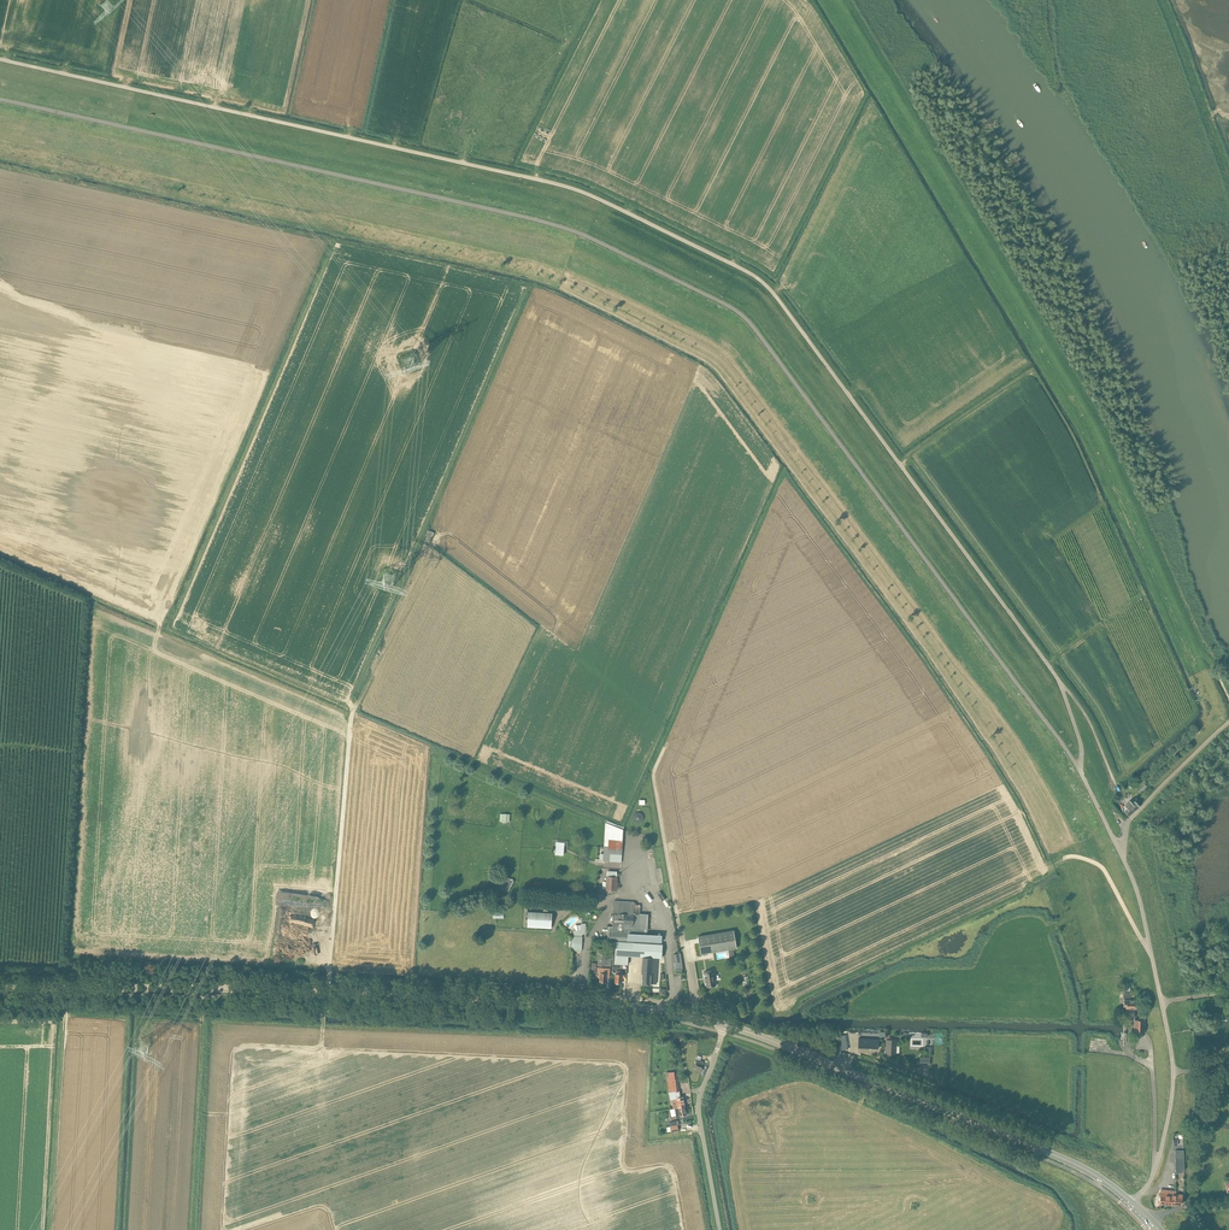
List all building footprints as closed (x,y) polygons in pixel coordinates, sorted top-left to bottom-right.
[(428,529),(423,541),(429,543),(434,531),(428,529)] [(1145,784),(1138,790),(1140,793),(1147,786),(1145,784)] [(1129,815),(1140,806),(1138,803),(1137,804),(1135,801),(1132,803),(1130,801),(1125,805),(1127,808),(1124,810),(1129,815)] [(509,822),(510,814),(500,814),(500,821),(509,822)] [(622,859),(623,829),(606,822),(604,850),(600,850),(599,852),(604,852),(604,854),(599,854),(599,860),(604,861),(609,861),(609,858),(622,859)] [(556,853),(563,854),(564,844),(557,843),(556,853)] [(617,871),(610,871),(607,871),(606,889),(616,890),(617,877),(616,877),(617,871)] [(508,891),(513,881),(505,877),(500,887),(508,891)] [(657,893),(662,901),(665,899),(660,891),(657,893)] [(655,935),(645,934),(646,914),(640,914),(640,906),(636,906),(636,903),(634,903),(634,902),(614,900),(613,927),(609,927),(608,940),(654,942),(661,942),(662,935),(655,935)] [(552,925),(552,913),(528,911),(527,927),(551,928),(552,925)] [(581,923),(581,931),(573,930),(573,935),(581,936),(585,932),(585,924),(581,923)] [(701,954),(737,948),(734,930),(698,936),(701,954)] [(582,937),(573,936),(572,950),(582,950),(582,937)] [(628,965),(628,956),(633,956),(661,958),(662,944),(633,942),(616,941),(615,964),(628,965)] [(612,961),(614,961),(614,949),(599,949),(598,965),(611,965),(612,961)] [(684,974),(680,953),(679,953),(674,954),(675,962),(674,962),(675,967),(674,967),(674,974),(684,974)] [(651,983),(656,983),(657,958),(643,957),(641,984),(651,985),(651,983)] [(713,970),(704,971),(706,987),(715,985),(714,980),(716,980),(715,975),(714,975),(713,970)] [(601,971),(601,975),(599,975),(599,978),(601,978),(600,982),(607,982),(607,972),(604,972),(604,971),(601,971)] [(1137,1000),(1124,1000),(1124,1005),(1126,1005),(1126,1008),(1137,1009),(1137,1000)] [(1144,1031),(1144,1019),(1135,1019),(1135,1031),(1144,1031)] [(858,1038),(858,1047),(878,1048),(878,1038),(858,1038)] [(886,1039),(885,1053),(895,1054),(896,1039),(886,1039)] [(701,1071),(703,1065),(696,1063),(694,1069),(701,1071)] [(674,1098),(676,1104),(676,1108),(685,1106),(683,1097),(674,1098)] [(676,1108),(675,1108),(677,1118),(681,1117),(680,1115),(686,1114),(685,1106),(676,1108)] [(1183,1150),(1175,1150),(1176,1172),(1181,1172),(1181,1170),(1184,1170),(1183,1150)] [(1171,1202),(1172,1193),(1172,1190),(1161,1189),(1160,1202),(1171,1203),(1171,1202)] [(1172,1193),(1171,1202),(1181,1204),(1182,1194),(1176,1193),(1176,1190),(1172,1190),(1172,1193)]
